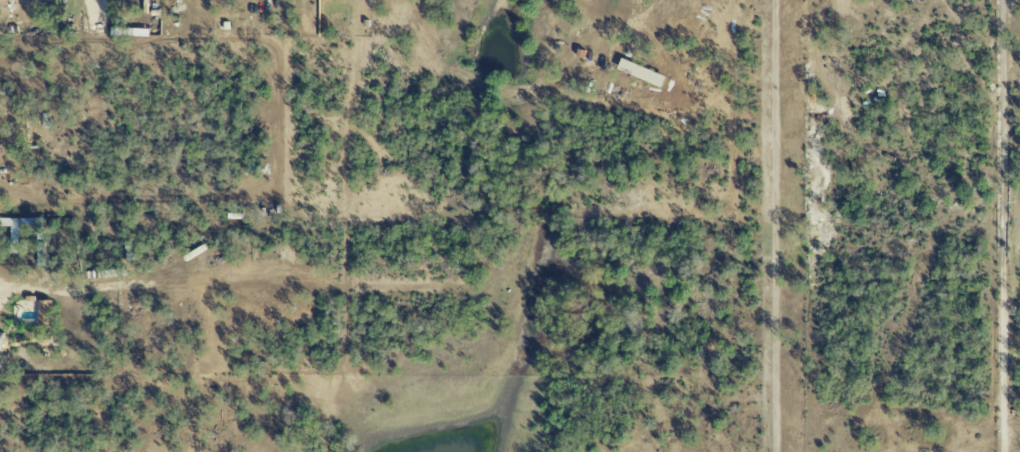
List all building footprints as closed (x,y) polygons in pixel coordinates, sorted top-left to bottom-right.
[(11,227),(11,250),(19,250),(20,230),(37,230),(37,266),(45,266),(46,219),(0,219),(0,227),(11,227)] [(36,342),(48,343),(48,333),(51,333),(52,301),(37,300),(36,342)]
